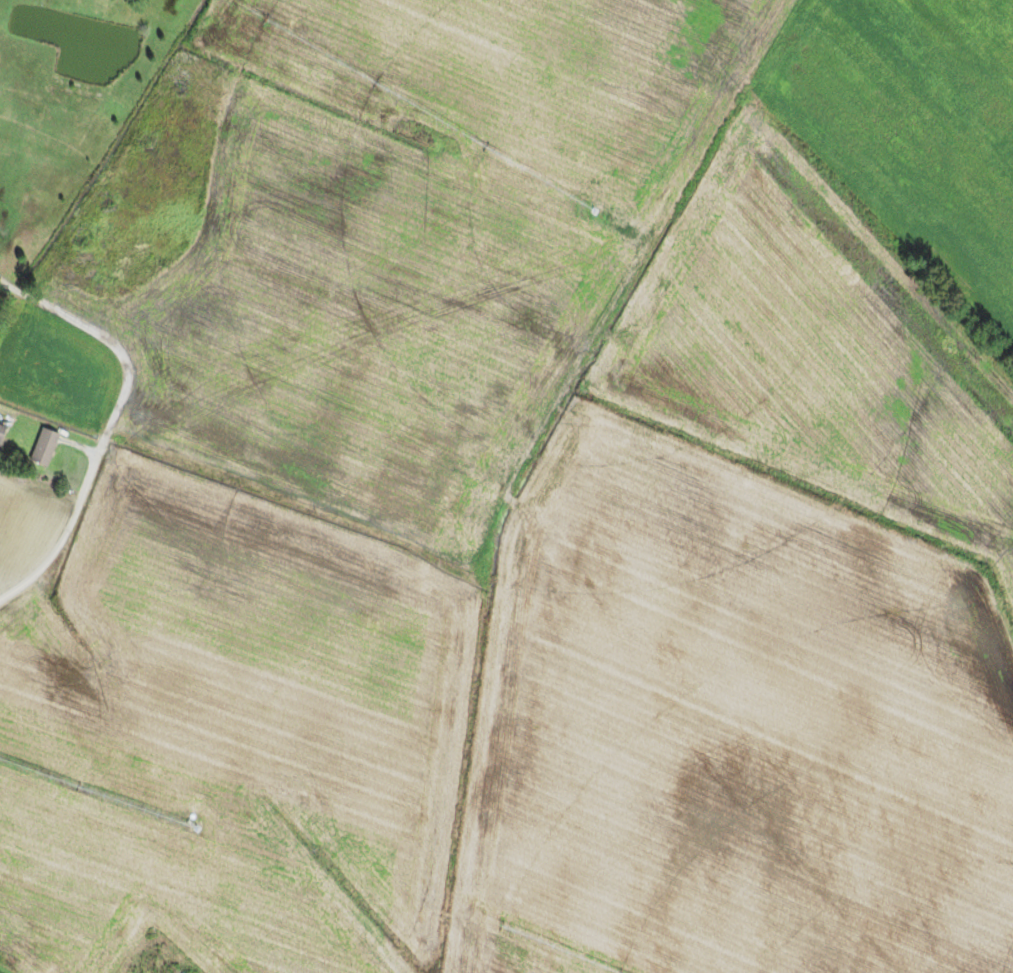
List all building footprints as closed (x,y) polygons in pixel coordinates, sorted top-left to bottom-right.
[(27,461),(44,467),(56,434),(38,428),(27,461)]
